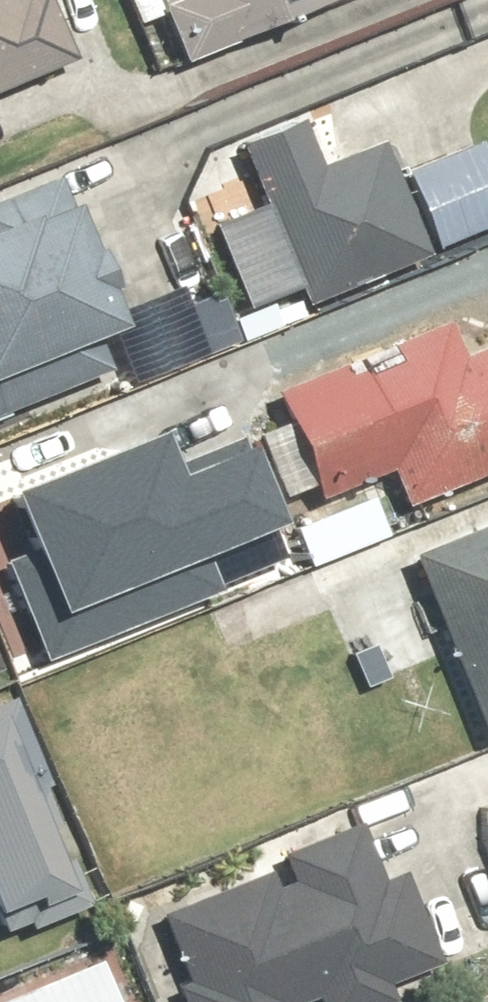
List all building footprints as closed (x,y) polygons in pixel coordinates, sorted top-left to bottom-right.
[(77,51),(55,0),(0,0),(0,84),(77,51)] [(191,57),(334,0),(168,0),(191,57)] [(485,141),(399,175),(384,138),(326,162),(305,112),(248,136),(316,297),(431,249),(430,247),(487,224),(487,148),(485,141)] [(133,314),(118,281),(125,278),(108,240),(102,243),(82,197),(72,201),(60,172),(0,198),(0,373),(133,314)] [(458,315),(286,391),(331,494),(400,464),(416,501),(487,469),(487,347),(475,352),(458,315)] [(2,484),(49,607),(282,518),(248,429),(166,460),(153,426),(2,484)] [(416,554),(487,726),(487,524),(416,554)] [(0,705),(0,918),(3,926),(91,897),(23,697),(0,705)] [(364,822),(167,911),(194,971),(180,978),(191,1001),(310,1001),(322,996),(325,1001),(391,1001),(402,997),(396,983),(445,961),(404,871),(390,878),(364,822)] [(76,969),(2,1001),(123,1001),(116,986),(89,998),(76,969)]
